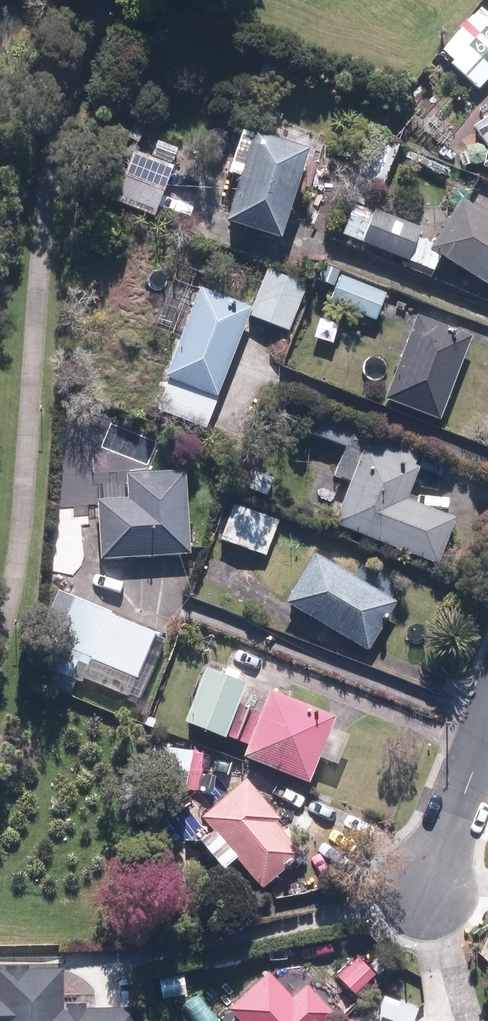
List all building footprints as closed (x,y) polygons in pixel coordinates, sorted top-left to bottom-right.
[(487,79),(487,15),(480,8),(472,17),(470,16),(441,51),(453,61),(449,65),(478,91),(487,79)] [(486,115),(487,117),(472,128),(486,149),(487,148),(487,114),(486,115)] [(276,241),(304,152),(250,135),(249,137),(239,134),(225,175),(236,179),(221,223),(276,241)] [(356,173),(382,184),(397,147),(371,136),(356,173)] [(173,166),(132,151),(113,201),(154,216),(173,166)] [(459,200),(431,245),(428,250),(439,256),(487,287),(487,218),(459,200)] [(353,203),(341,235),(433,271),(439,256),(428,250),(431,245),(415,239),(419,229),(353,203)] [(288,331),(306,286),(266,271),(251,309),(249,315),(288,331)] [(385,295),(339,277),(329,304),(374,322),(385,295)] [(197,288),(162,377),(166,379),(216,398),(249,315),(251,309),(197,288)] [(438,419),(470,336),(415,315),(383,398),(438,419)] [(153,411),(205,431),(217,398),(216,398),(166,379),(153,411)] [(334,524),(436,565),(454,521),(404,500),(416,469),(412,467),(418,452),(321,413),(312,434),(346,448),(335,476),(351,482),(334,524)] [(99,560),(189,554),(189,550),(200,550),(198,519),(187,519),(184,472),(125,475),(126,499),(95,501),(99,560)] [(278,521),(232,505),(219,540),(265,557),(278,521)] [(396,603),(313,555),(284,604),(367,652),(396,603)] [(77,688),(122,707),(153,635),(109,617),(111,613),(58,591),(38,637),(52,643),(42,667),(45,669),(42,678),(66,688),(70,679),(79,683),(77,688)] [(244,683),(203,667),(182,724),(223,739),(223,737),(236,703),(244,683)] [(308,783),(333,717),(266,691),(258,712),(245,746),(241,757),(308,783)] [(245,746),(258,712),(236,703),(223,737),(245,746)] [(243,780),(199,817),(260,888),(298,855),(271,824),(277,819),(243,780)] [(59,969),(26,970),(26,964),(1,965),(1,971),(0,971),(0,1020),(137,1020),(136,1007),(84,1010),(84,1003),(61,1004),(59,969)] [(305,984),(290,998),(266,972),(225,1010),(235,1020),(322,1020),(331,1012),(305,984)] [(158,977),(162,1000),(185,996),(180,973),(158,977)]
